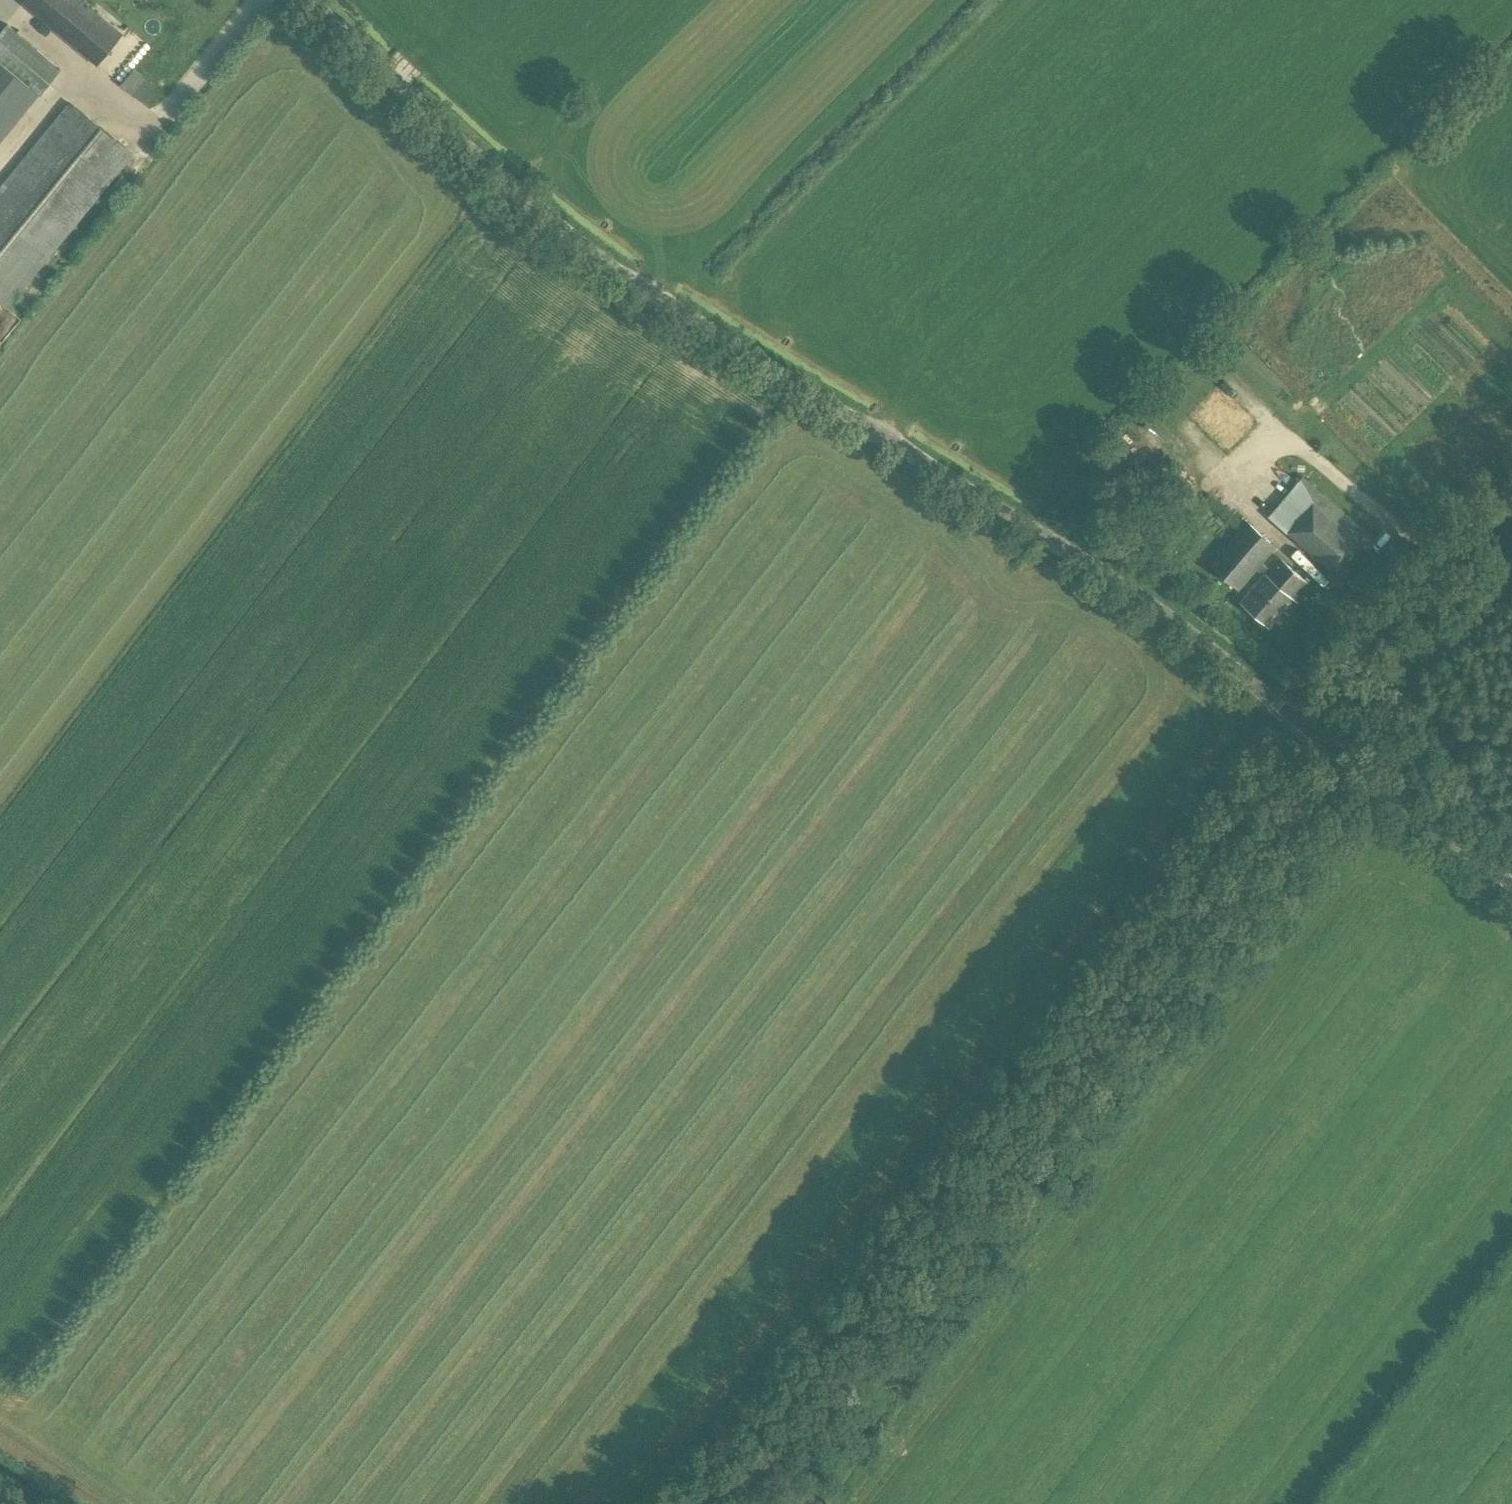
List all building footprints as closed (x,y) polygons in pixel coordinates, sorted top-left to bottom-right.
[(123,34),(82,0),(26,0),(24,3),(97,65),(123,34)] [(31,85),(17,74),(38,49),(8,24),(0,33),(0,122),(31,85)] [(134,69),(121,85),(131,94),(145,78),(134,69)] [(133,153),(72,103),(0,191),(0,301),(7,307),(133,153)] [(1339,573),(1371,536),(1304,478),(1272,516),(1339,573)] [(1270,569),(1263,562),(1276,546),(1247,521),(1210,563),(1240,588),(1257,567),(1265,573),(1242,601),(1270,625),(1285,609),(1289,612),(1298,602),(1294,598),(1308,583),(1280,558),(1270,569)]
